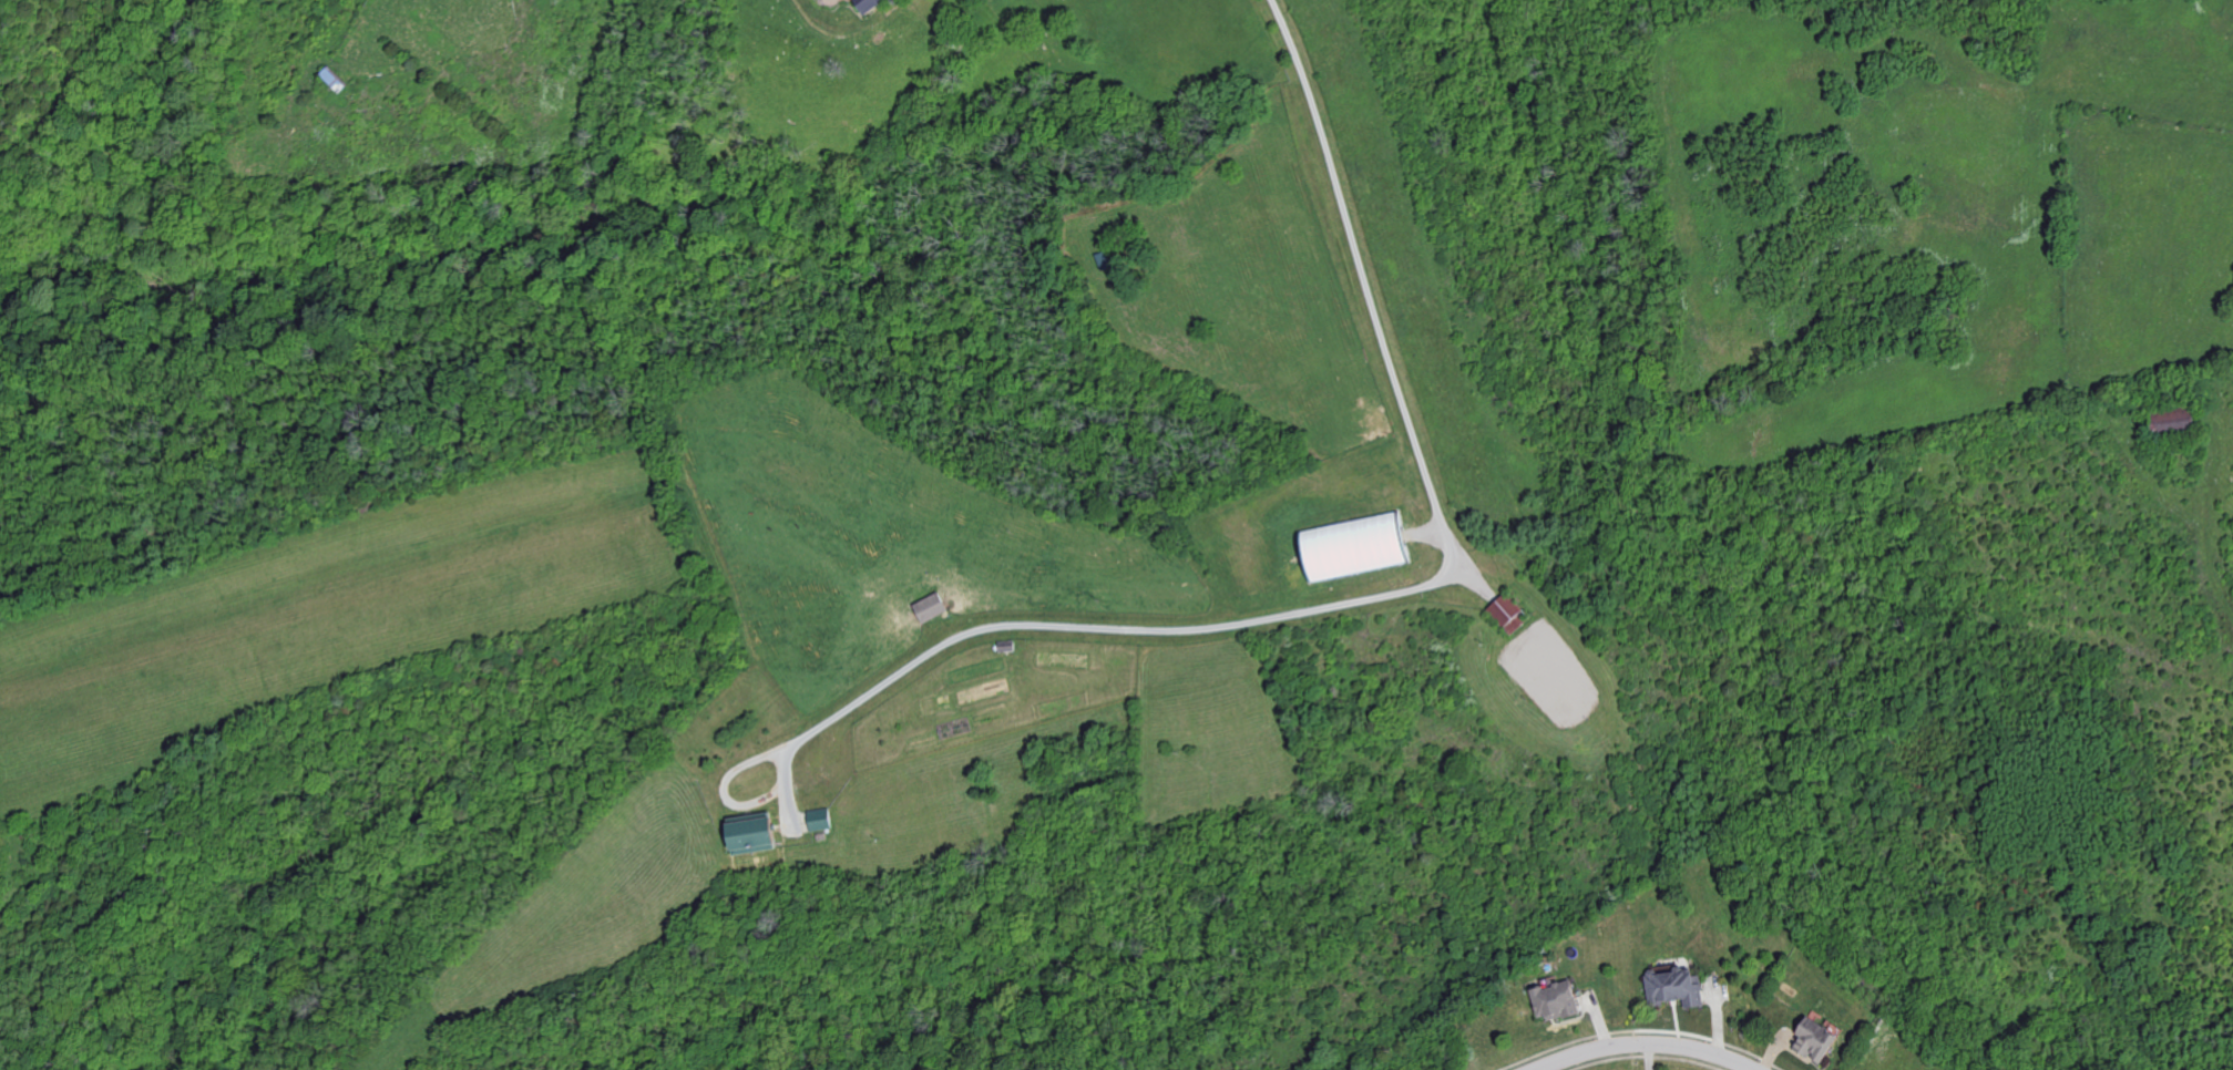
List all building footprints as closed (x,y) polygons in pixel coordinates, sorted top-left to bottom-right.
[(863,14),(882,0),(853,0),(863,14)] [(2192,431),(2192,409),(2149,411),(2149,432),(2192,431)] [(1299,531),(1309,583),(1407,563),(1397,512),(1299,531)] [(948,611),(938,592),(912,605),(921,624),(948,611)] [(1487,610),(1511,636),(1529,619),(1505,593),(1487,610)] [(829,830),(828,809),(807,810),(808,831),(829,830)] [(728,856),(772,849),(767,813),(723,819),(728,856)] [(1704,1006),(1700,976),(1692,977),(1691,968),(1656,973),(1655,970),(1644,971),(1649,1005),(1683,1001),(1684,1009),(1704,1006)] [(1578,1013),(1570,980),(1529,991),(1538,1023),(1578,1013)] [(1820,1065),(1839,1038),(1808,1015),(1795,1034),(1801,1038),(1793,1049),(1808,1060),(1810,1057),(1820,1065)]
